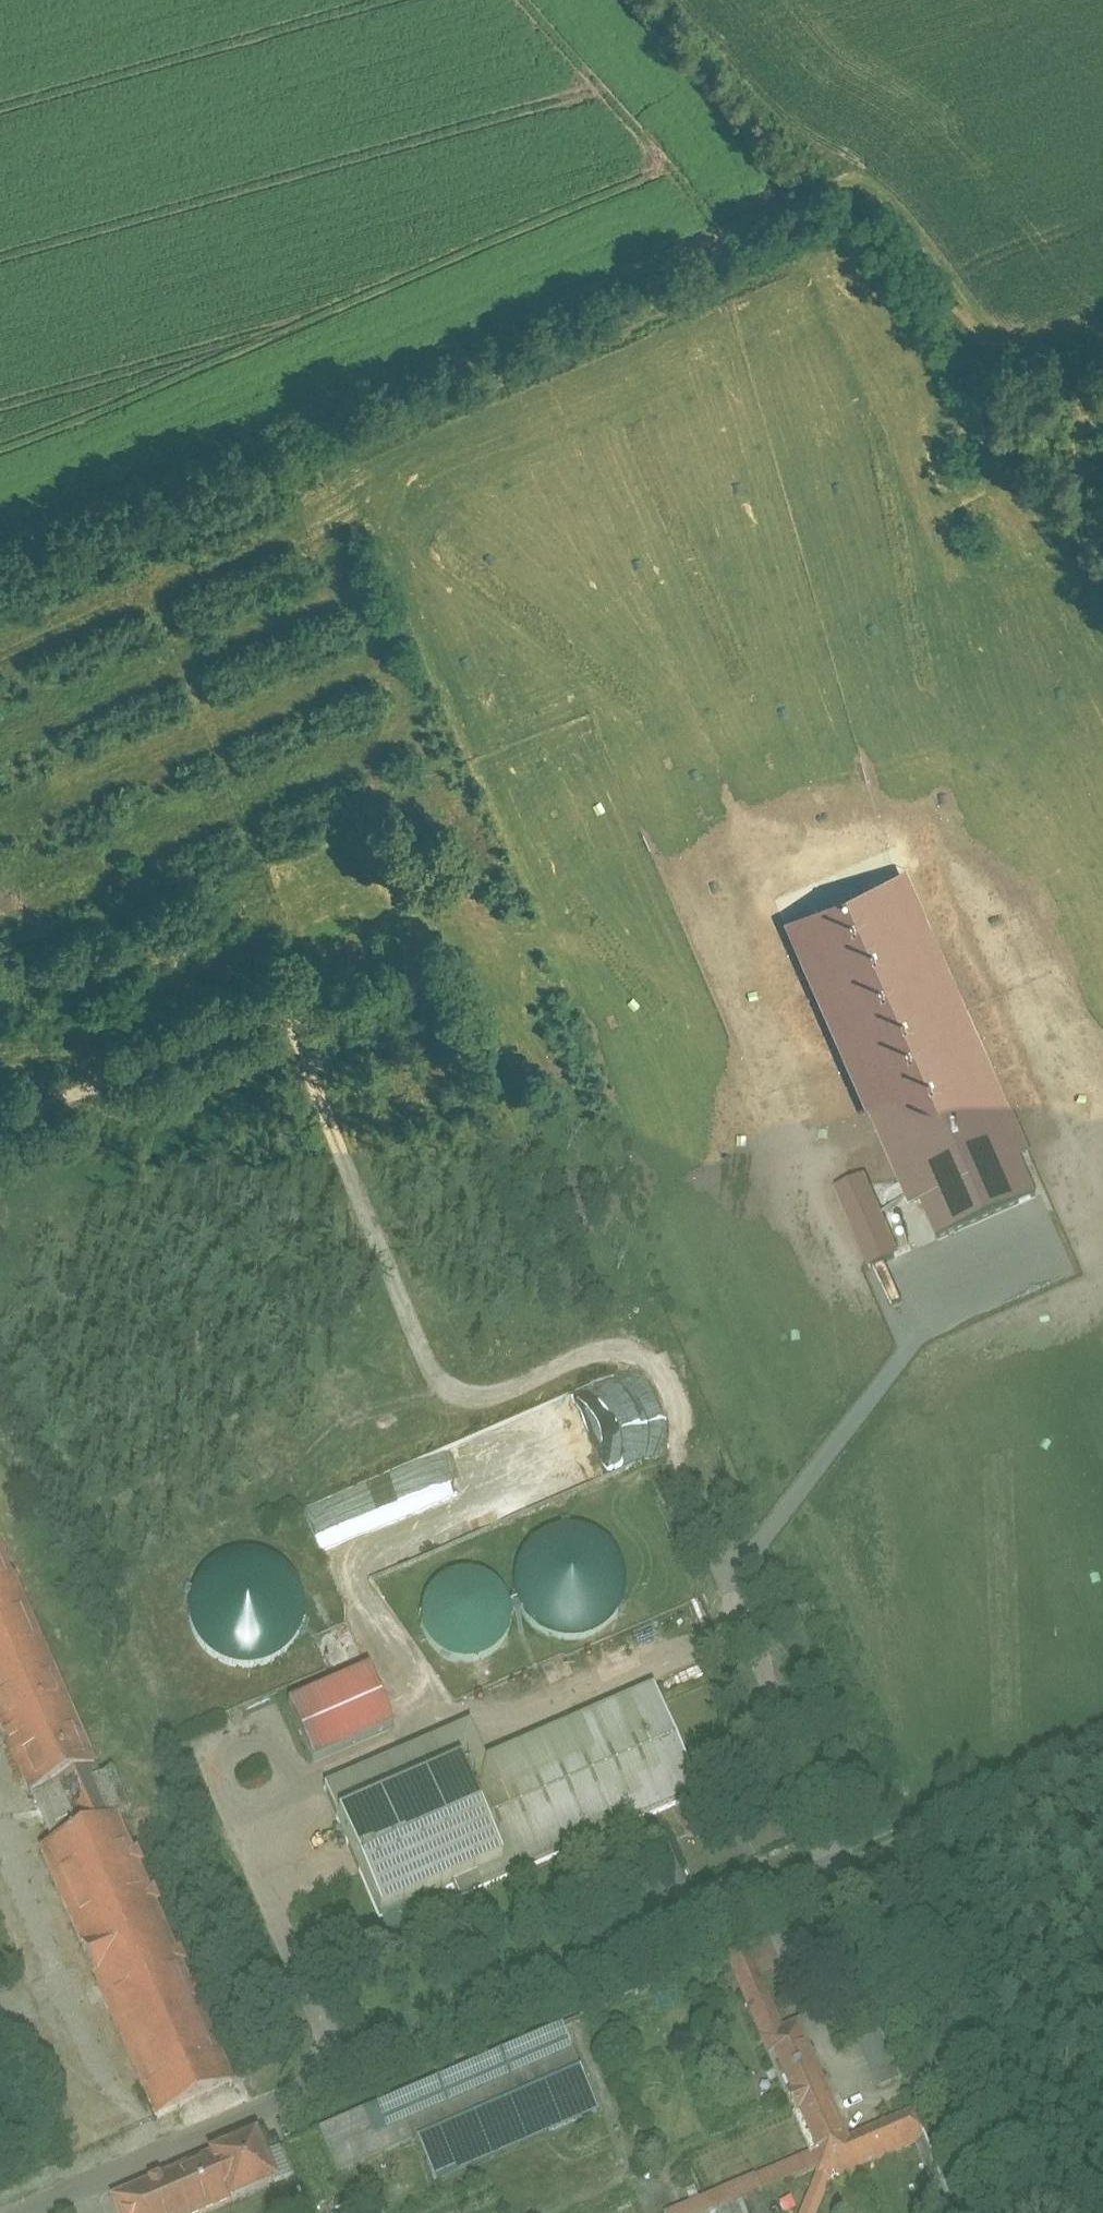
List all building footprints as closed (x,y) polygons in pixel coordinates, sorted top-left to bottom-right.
[(908,1089),(927,1090),(926,1099),(934,1099),(935,1081),(909,1079),(908,1089)] [(836,1187),(864,1269),(897,1258),(869,1176),(836,1187)] [(532,1408),(562,1491),(652,1458),(621,1375),(532,1408)] [(517,1570),(515,1589),(519,1607),(528,1623),(543,1635),(561,1641),(579,1642),(597,1636),(612,1625),(622,1610),(627,1592),(626,1574),(619,1557),(607,1543),(592,1534),(574,1530),(556,1532),(539,1540),(525,1553),(517,1570)] [(29,1803),(100,1772),(0,1542),(0,1736),(29,1803)] [(195,1593),(193,1612),(197,1630),(207,1646),(221,1658),(239,1665),(258,1665),(276,1659),(290,1648),(300,1633),(305,1616),(304,1597),(298,1580),(286,1567),(270,1557),(252,1553),(234,1555),(217,1563),(204,1576),(195,1593)] [(421,1625),(425,1639),(434,1651),(445,1660),(459,1665),(474,1665),(488,1661),(501,1651),(510,1638),(513,1622),(512,1606),(504,1592),(493,1581),(478,1574),(462,1573),(448,1577),(436,1585),(427,1597),(422,1610),(421,1625)] [(396,1731),(370,1672),(289,1707),(315,1766),(396,1731)] [(701,1798),(654,1689),(489,1761),(473,1724),(323,1789),(382,1925),(456,1893),(460,1902),(701,1798)] [(102,1829),(30,1860),(147,2124),(218,2093),(102,1829)] [(734,1960),(775,2059),(812,2040),(805,2015),(788,2024),(761,1951),(734,1960)] [(565,2022),(319,2131),(339,2175),(418,2139),(580,2068),(585,2065),(565,2022)] [(880,2031),(857,2041),(878,2088),(901,2078),(880,2031)] [(775,2059),(811,2149),(821,2172),(803,2212),(823,2212),(838,2178),(928,2141),(915,2112),(854,2135),(812,2040),(775,2059)] [(599,2112),(580,2068),(418,2139),(437,2184),(599,2112)] [(253,2145),(114,2202),(118,2212),(210,2212),(271,2188),(253,2145)] [(821,2172),(811,2149),(669,2211),(669,2212),(715,2212),(749,2200),(821,2172)] [(715,2212),(754,2212),(749,2200),(715,2212)]
